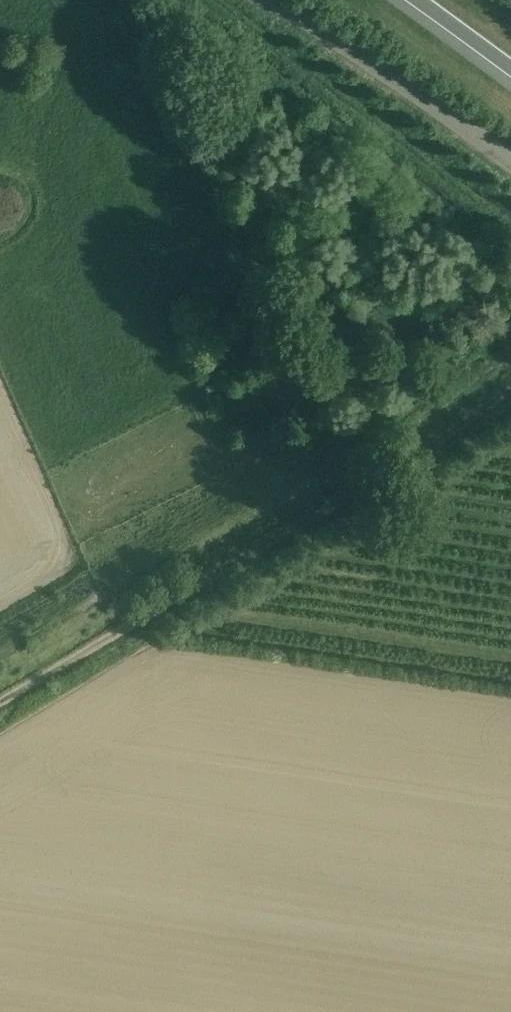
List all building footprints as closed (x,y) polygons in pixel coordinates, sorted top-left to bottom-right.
[(357,350),(344,358),(349,367),(362,359),(357,350)]
